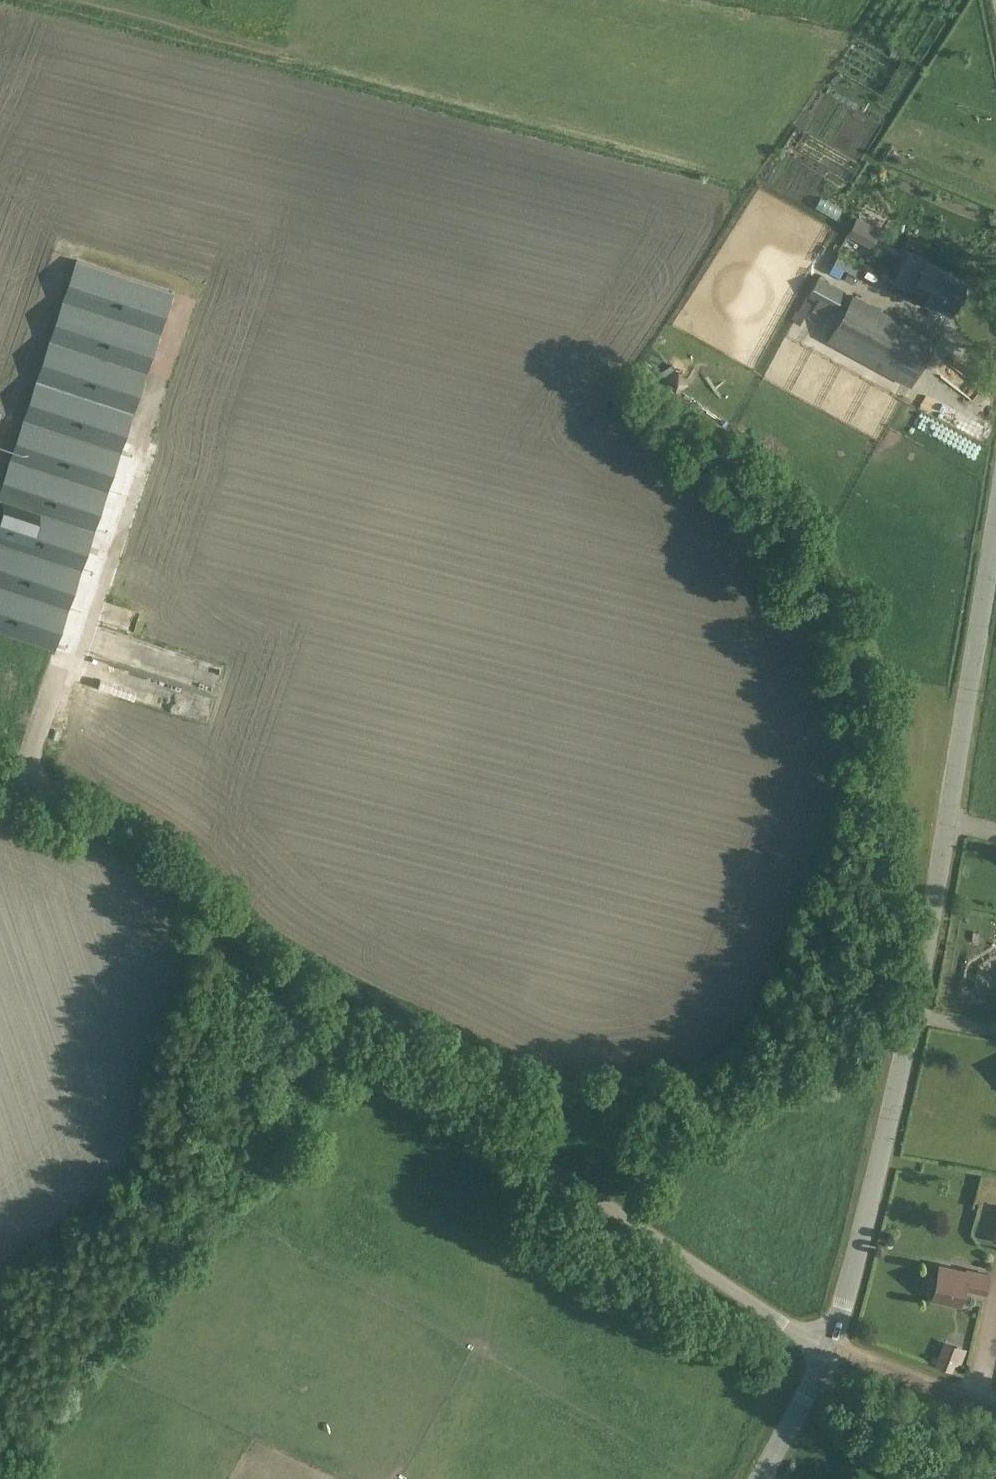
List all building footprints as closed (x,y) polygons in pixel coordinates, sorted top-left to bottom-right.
[(857,216),(854,221),(849,232),(870,243),(879,228),(857,216)] [(909,253),(894,281),(904,287),(910,290),(949,311),(955,301),(958,302),(962,300),(966,293),(965,288),(962,287),(964,283),(926,262),(919,258),(909,253)] [(76,259),(0,487),(0,631),(55,649),(174,291),(76,259)] [(819,275),(808,295),(818,300),(813,309),(821,314),(826,305),(837,311),(848,292),(820,276),(819,275)] [(853,291),(827,340),(912,386),(937,337),(853,291)] [(224,677),(121,646),(115,668),(217,699),(224,677)] [(81,690),(101,696),(107,675),(88,669),(81,690)] [(929,1280),(927,1289),(929,1292),(933,1293),(932,1297),(958,1302),(962,1286),(983,1290),(987,1272),(965,1268),(965,1270),(939,1264),(936,1278),(932,1278),(929,1280)] [(945,1345),(938,1366),(951,1371),(954,1365),(959,1367),(964,1352),(945,1345)]
